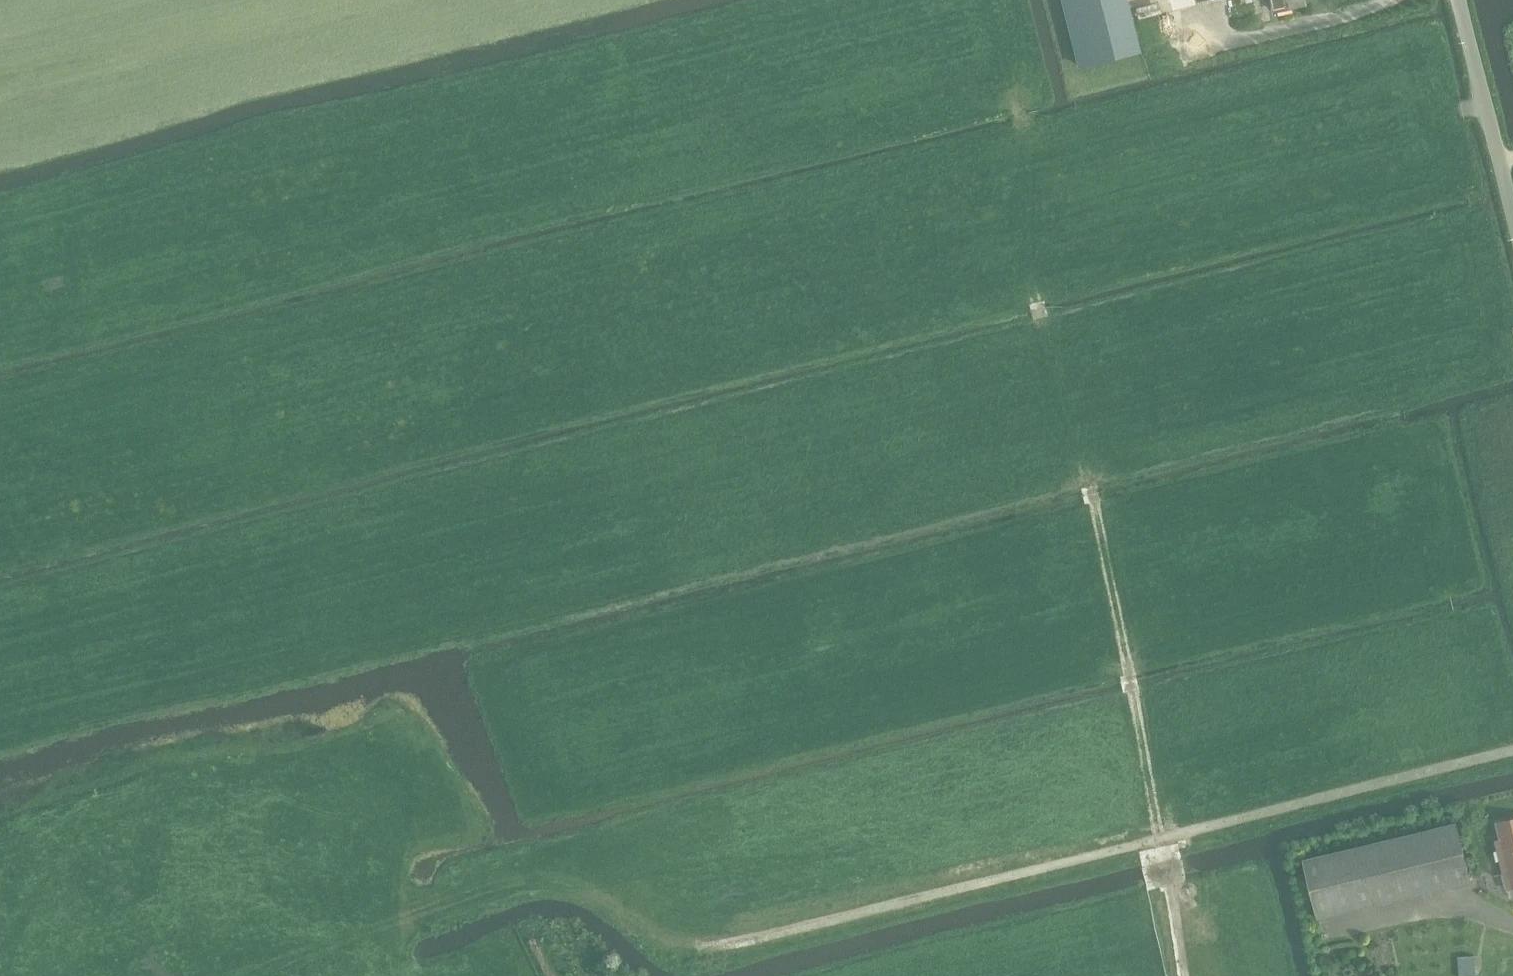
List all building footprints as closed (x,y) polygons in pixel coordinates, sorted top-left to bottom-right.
[(1081,66),(1139,51),(1126,0),(1065,0),(1081,66)] [(1275,12),(1305,5),(1304,0),(1272,0),(1275,12)] [(1508,889),(1512,888),(1512,820),(1498,824),(1501,840),(1496,841),(1508,889)] [(1317,919),(1471,882),(1457,823),(1304,860),(1317,919)] [(1459,957),(1460,975),(1476,975),(1475,956),(1459,957)]
